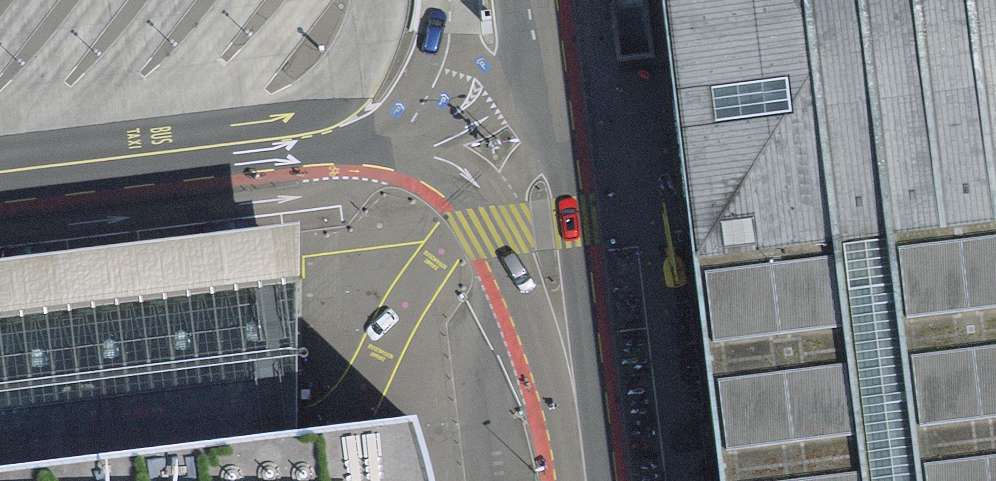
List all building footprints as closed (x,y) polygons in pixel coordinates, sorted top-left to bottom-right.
[(717,480),(995,480),(995,0),(662,0),(717,480)] [(240,480),(300,480),(299,472),(296,431),(294,379),(295,273),(0,308),(0,480),(238,480),(240,480)]
